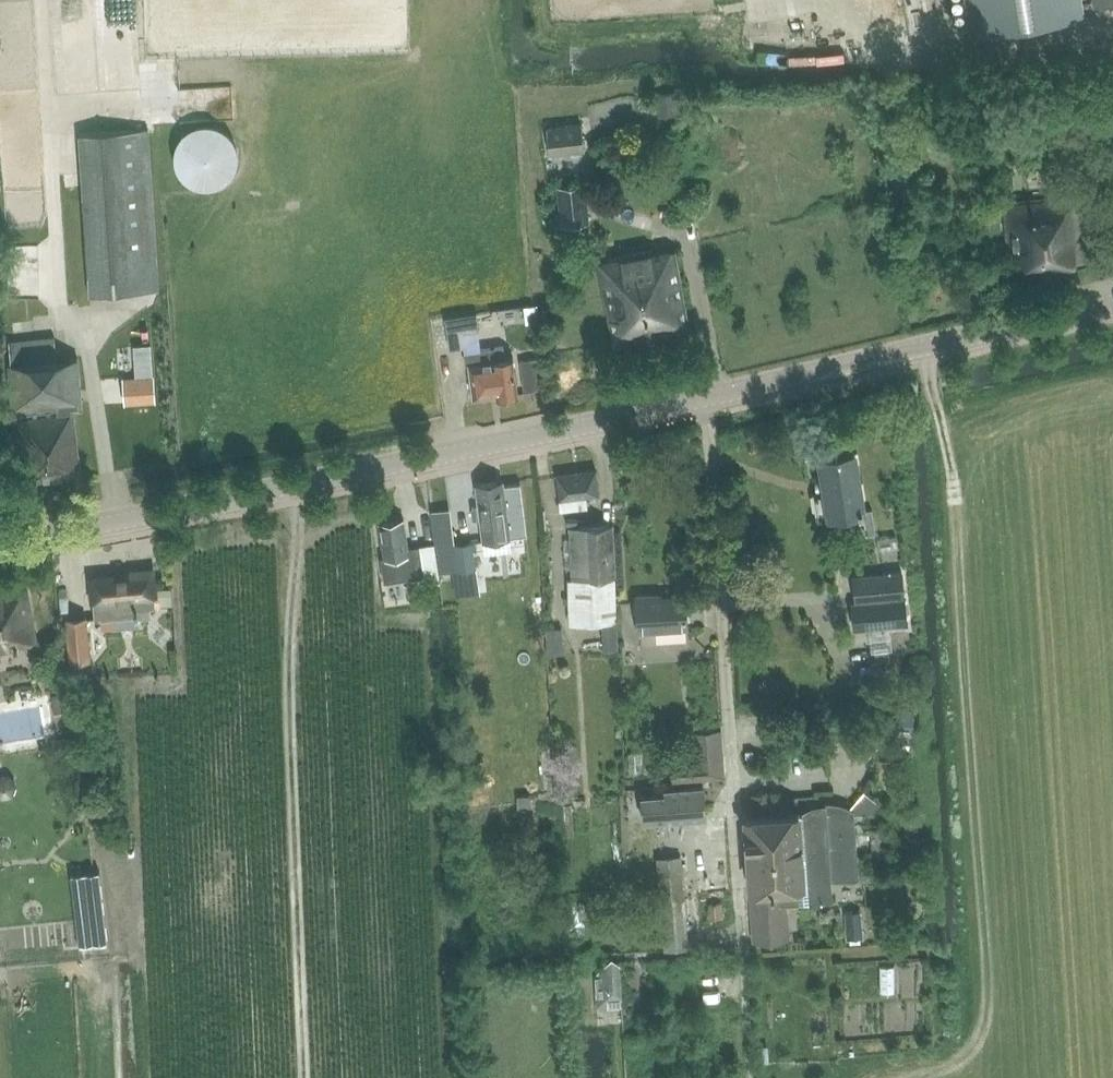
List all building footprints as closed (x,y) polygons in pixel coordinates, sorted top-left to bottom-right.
[(974,37),(1082,20),(1078,0),(968,0),(974,37)] [(237,154),(237,149),(237,144),(235,138),(229,129),(221,123),(214,121),(210,120),(205,120),(199,122),(194,124),(190,127),(186,131),(183,136),(180,143),(180,148),(180,154),(181,158),(184,164),(187,169),(192,173),(197,175),(201,177),(207,178),(213,177),(219,176),(224,173),(228,170),(232,165),(235,161),(237,154)] [(549,155),(584,152),(581,124),(546,127),(549,155)] [(90,295),(159,291),(148,129),(79,134),(90,295)] [(557,186),(561,218),(545,220),(546,227),(562,226),(589,222),(585,183),(557,186)] [(1077,194),(1050,197),(1003,202),(1008,253),(1012,252),(1015,278),(1065,272),(1065,265),(1099,261),(1094,207),(1077,209),(1077,194)] [(614,343),(690,328),(675,250),(653,254),(652,250),(598,261),(614,343)] [(461,334),(480,331),(476,313),(445,318),(450,350),(464,347),(461,334)] [(73,410),(82,409),(77,358),(56,360),(55,337),(9,342),(11,364),(9,364),(15,431),(6,432),(8,446),(22,444),(27,480),(81,473),(73,410)] [(539,346),(522,347),(524,376),(541,375),(539,346)] [(498,396),(518,393),(513,357),(505,358),(504,347),(464,352),(466,364),(469,364),(473,398),(498,395),(498,396)] [(819,519),(863,512),(853,451),(821,457),(826,493),(815,495),(819,519)] [(599,495),(596,470),(557,475),(559,511),(586,508),(585,496),(599,495)] [(483,541),(486,540),(487,547),(492,546),(492,540),(510,538),(503,482),(477,485),(483,541)] [(385,582),(405,579),(407,591),(437,587),(431,545),(408,549),(404,520),(379,523),(384,558),(381,558),(385,582)] [(568,626),(615,625),(612,526),(565,528),(568,626)] [(458,570),(476,568),(472,542),(455,544),(458,570)] [(95,620),(101,619),(102,631),(139,627),(137,608),(156,606),(152,569),(131,569),(131,572),(91,572),(95,620)] [(856,603),(904,597),(902,571),(853,576),(856,603)] [(28,642),(18,589),(0,592),(0,650),(11,648),(11,645),(28,642)] [(639,631),(687,628),(685,597),(652,599),(651,595),(637,596),(639,631)] [(907,625),(904,597),(856,603),(854,603),(857,630),(907,625)] [(90,660),(86,617),(65,619),(69,662),(90,660)] [(73,698),(72,682),(55,684),(57,699),(73,698)] [(3,743),(48,733),(40,698),(0,706),(0,729),(3,743)] [(721,728),(692,730),(695,761),(671,763),(673,780),(725,776),(721,728)] [(16,763),(0,766),(0,779),(0,781),(19,776),(16,763)] [(644,821),(706,817),(704,787),(665,790),(665,794),(642,796),(644,821)] [(787,938),(786,924),(785,903),(833,900),(832,880),(860,879),(853,809),(846,806),(838,803),(826,802),(827,812),(747,817),(746,817),(751,888),(752,888),(756,940),(787,938)] [(657,859),(657,857),(656,835),(649,836),(648,824),(630,825),(632,860),(657,859)] [(682,855),(657,857),(657,859),(665,950),(689,948),(682,855)] [(848,899),(846,927),(865,928),(866,900),(848,899)] [(607,964),(608,976),(596,977),(599,1009),(623,1007),(620,963),(607,964)]
